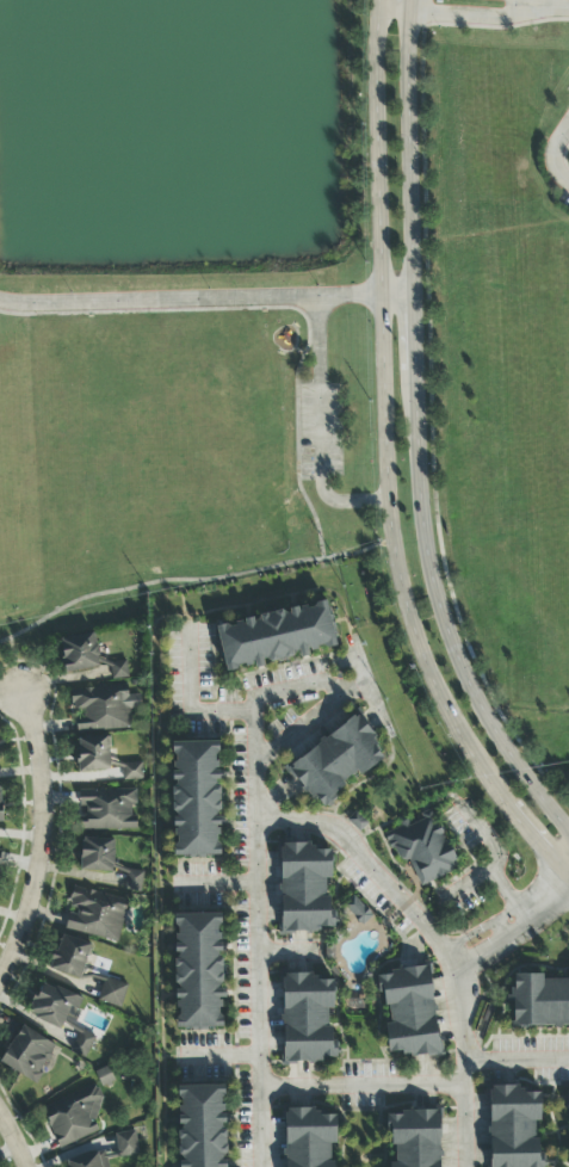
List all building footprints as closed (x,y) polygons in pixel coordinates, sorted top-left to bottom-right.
[(225,672),(265,665),(265,663),(300,657),(300,658),(310,656),(309,651),(335,646),(328,603),(289,609),(290,612),(217,625),(225,672)] [(61,638),(64,672),(99,669),(96,635),(61,638)] [(128,678),(126,661),(110,663),(112,680),(128,678)] [(76,730),(130,730),(130,709),(141,709),(141,696),(127,696),(127,688),(71,688),(71,712),(76,712),(76,730)] [(383,760),(372,743),(376,740),(360,716),(288,765),(316,806),(383,760)] [(78,772),(110,772),(109,738),(78,738),(78,772)] [(175,858),(219,856),(218,827),(221,827),(218,780),(219,780),(218,741),(171,743),(173,781),(172,781),(175,858)] [(143,780),(142,763),(122,764),(123,781),(143,780)] [(80,830),(137,830),(137,818),(131,818),(131,806),(136,806),(136,790),(80,790),(80,830)] [(420,887),(459,870),(432,809),(419,815),(422,821),(408,827),(407,824),(385,834),(398,864),(408,860),(420,887)] [(114,839),(82,838),(80,872),(113,873),(114,839)] [(331,846),(280,846),(281,932),(333,932),(332,897),(326,897),(325,879),(332,879),(331,846)] [(141,892),(144,873),(127,870),(124,890),(141,892)] [(119,941),(128,897),(73,887),(68,912),(65,930),(119,941)] [(343,906),(363,925),(373,916),(353,897),(343,906)] [(177,1029),(222,1028),(221,999),(226,999),(225,989),(223,989),(220,913),(175,915),(176,944),(174,945),(177,1029)] [(49,970),(79,980),(91,945),(61,934),(49,970)] [(388,1058),(438,1053),(431,967),(390,970),(390,975),(381,976),(385,1023),(388,1058)] [(283,1064),(323,1064),(323,1059),(332,1059),(332,1009),(334,1009),(334,981),(316,981),(316,974),(283,974),(283,1064)] [(568,1027),(568,977),(543,977),(543,975),(511,975),(511,1027),(568,1027)] [(127,986),(104,979),(98,1001),(121,1008),(127,986)] [(62,1028),(67,1012),(76,1015),(82,997),(40,984),(29,1017),(62,1028)] [(1,1066),(38,1083),(56,1044),(18,1027),(1,1066)] [(95,1039),(79,1031),(70,1051),(86,1059),(95,1039)] [(113,1084),(111,1075),(99,1077),(100,1086),(113,1084)] [(226,1123),(224,1123),(224,1086),(179,1087),(179,1125),(180,1162),(177,1162),(177,1166),(226,1166),(226,1123)] [(59,1149),(107,1129),(90,1088),(42,1108),(59,1149)] [(543,1153),(537,1153),(536,1122),(541,1122),(541,1089),(489,1089),(490,1166),(544,1166),(543,1153)] [(334,1145),(336,1145),(336,1111),(285,1112),(286,1166),(335,1166),(334,1145)] [(441,1112),(390,1112),(390,1146),(395,1146),(395,1163),(390,1163),(390,1166),(440,1166),(441,1112)] [(135,1131),(115,1134),(118,1153),(106,1155),(106,1153),(68,1158),(70,1166),(108,1166),(107,1160),(138,1155),(135,1131)]
